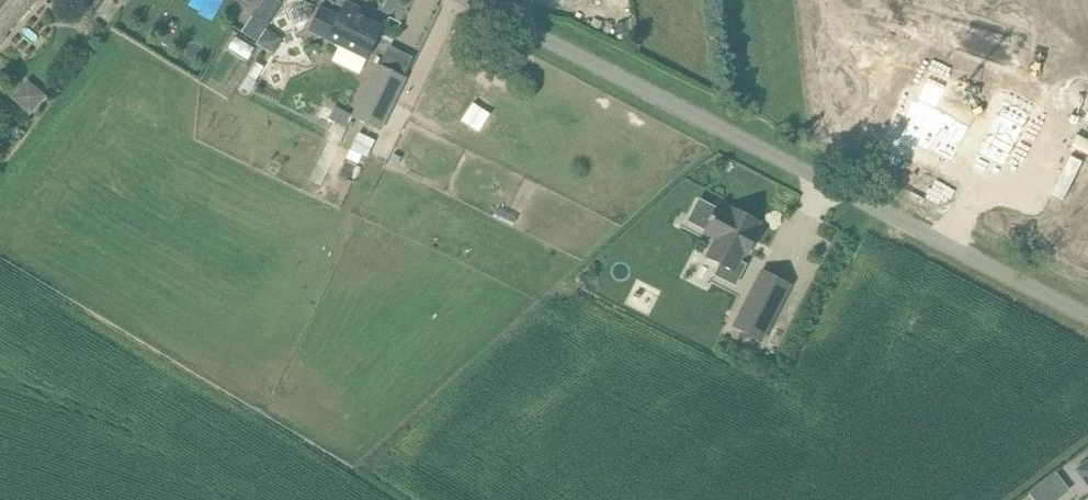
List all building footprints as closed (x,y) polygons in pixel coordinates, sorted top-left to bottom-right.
[(36,0),(0,0),(0,43),(36,0)] [(261,3),(252,16),(266,25),(275,12),(261,3)] [(343,8),(338,17),(320,9),(309,32),(339,47),(335,56),(361,69),(370,53),(382,27),(343,8)] [(348,129),(354,117),(381,129),(405,79),(378,65),(353,115),(335,106),(329,120),(348,129)] [(11,99),(31,116),(48,97),(28,80),(11,99)] [(1047,99),(1020,86),(993,139),(1020,153),(1047,99)] [(951,153),(970,117),(952,109),(953,107),(918,90),(917,91),(913,89),(904,106),(908,108),(895,133),(913,142),(916,137),(933,146),(934,144),(951,153)] [(473,128),(483,112),(469,104),(459,120),(473,128)] [(700,200),(689,221),(706,230),(705,231),(718,237),(707,257),(721,264),(715,275),(735,285),(746,265),(739,261),(745,251),(748,253),(757,235),(754,233),(759,222),(732,208),(729,214),(717,208),(717,209),(700,200)] [(761,341),(789,285),(762,272),(734,327),(761,341)] [(1078,468),(1087,481),(1087,460),(1078,468)] [(1068,490),(1055,473),(1029,494),(1033,499),(1056,499),(1068,490)]
